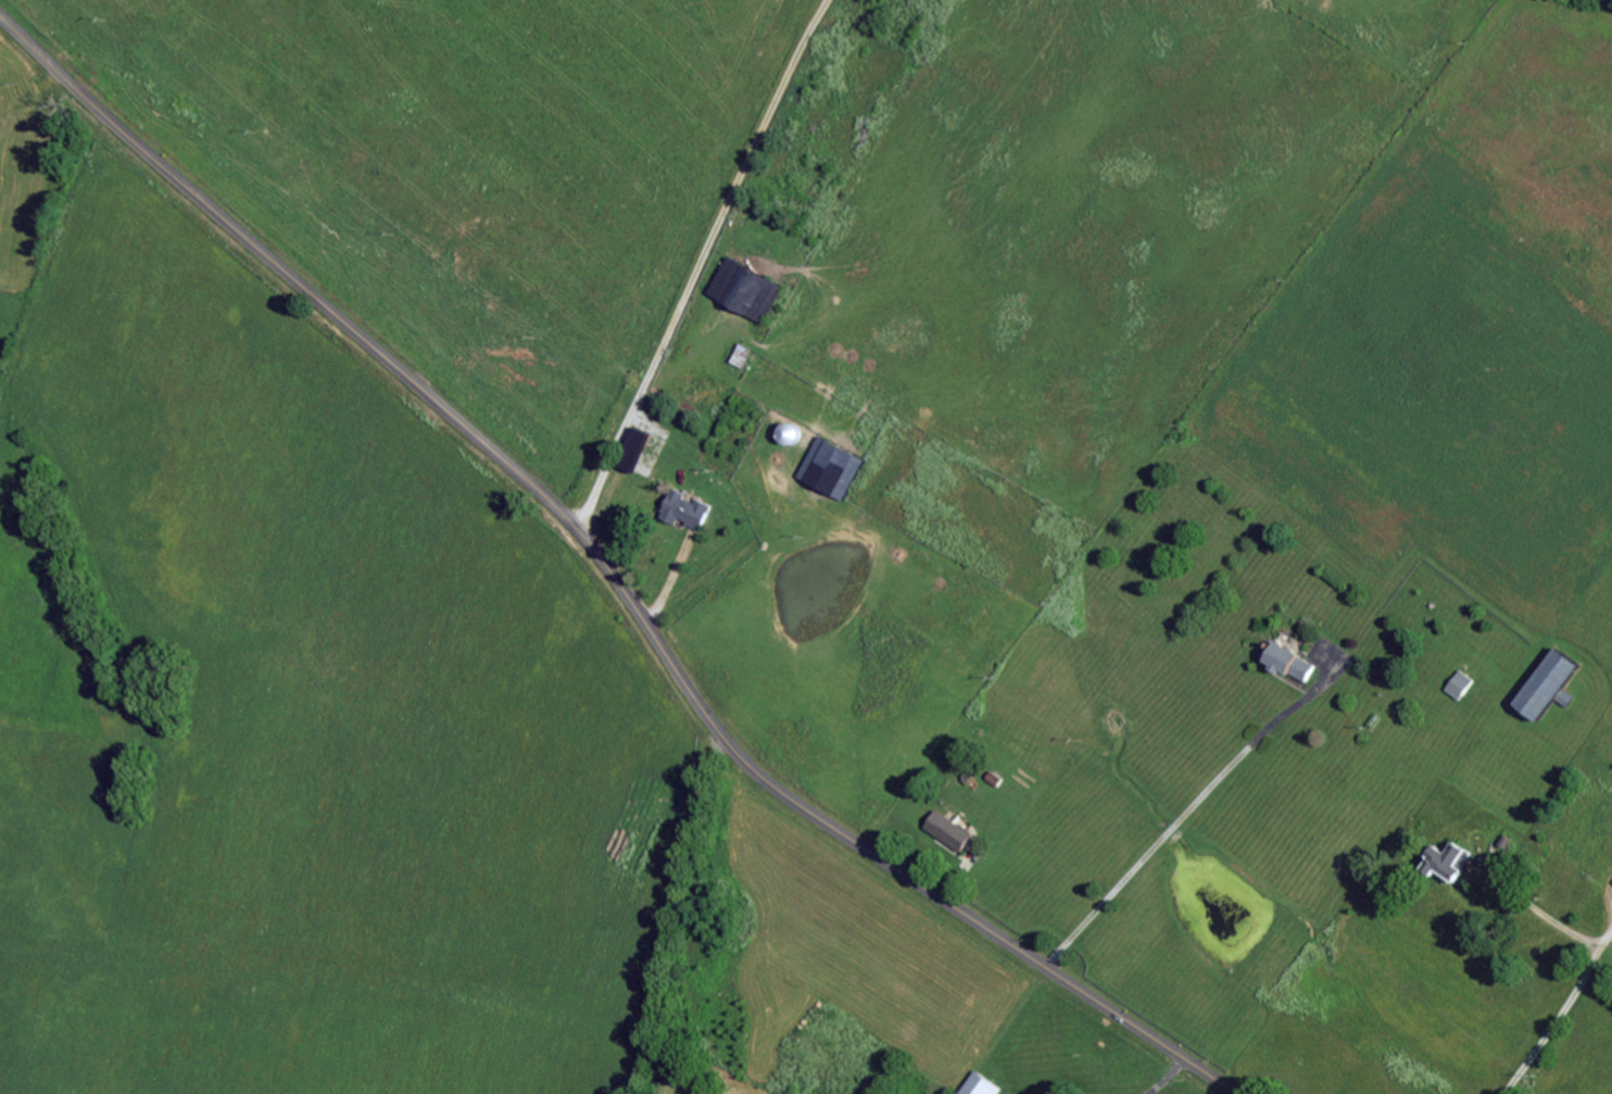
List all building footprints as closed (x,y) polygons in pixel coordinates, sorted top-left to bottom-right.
[(708,503),(683,494),(684,491),(668,486),(657,517),(674,523),(676,519),(699,527),(708,503)] [(1258,657),(1269,662),(1267,664),(1303,681),(1312,660),(1266,639),(1258,657)] [(1578,661),(1552,644),(1513,704),(1539,721),(1578,661)] [(970,832),(933,808),(921,826),(957,851),(970,832)] [(1445,850),(1431,843),(1420,868),(1432,874),(1434,870),(1454,879),(1461,866),(1457,864),(1465,847),(1450,840),(1445,850)] [(998,1087),(972,1068),(954,1093),(993,1093),(998,1087)]
